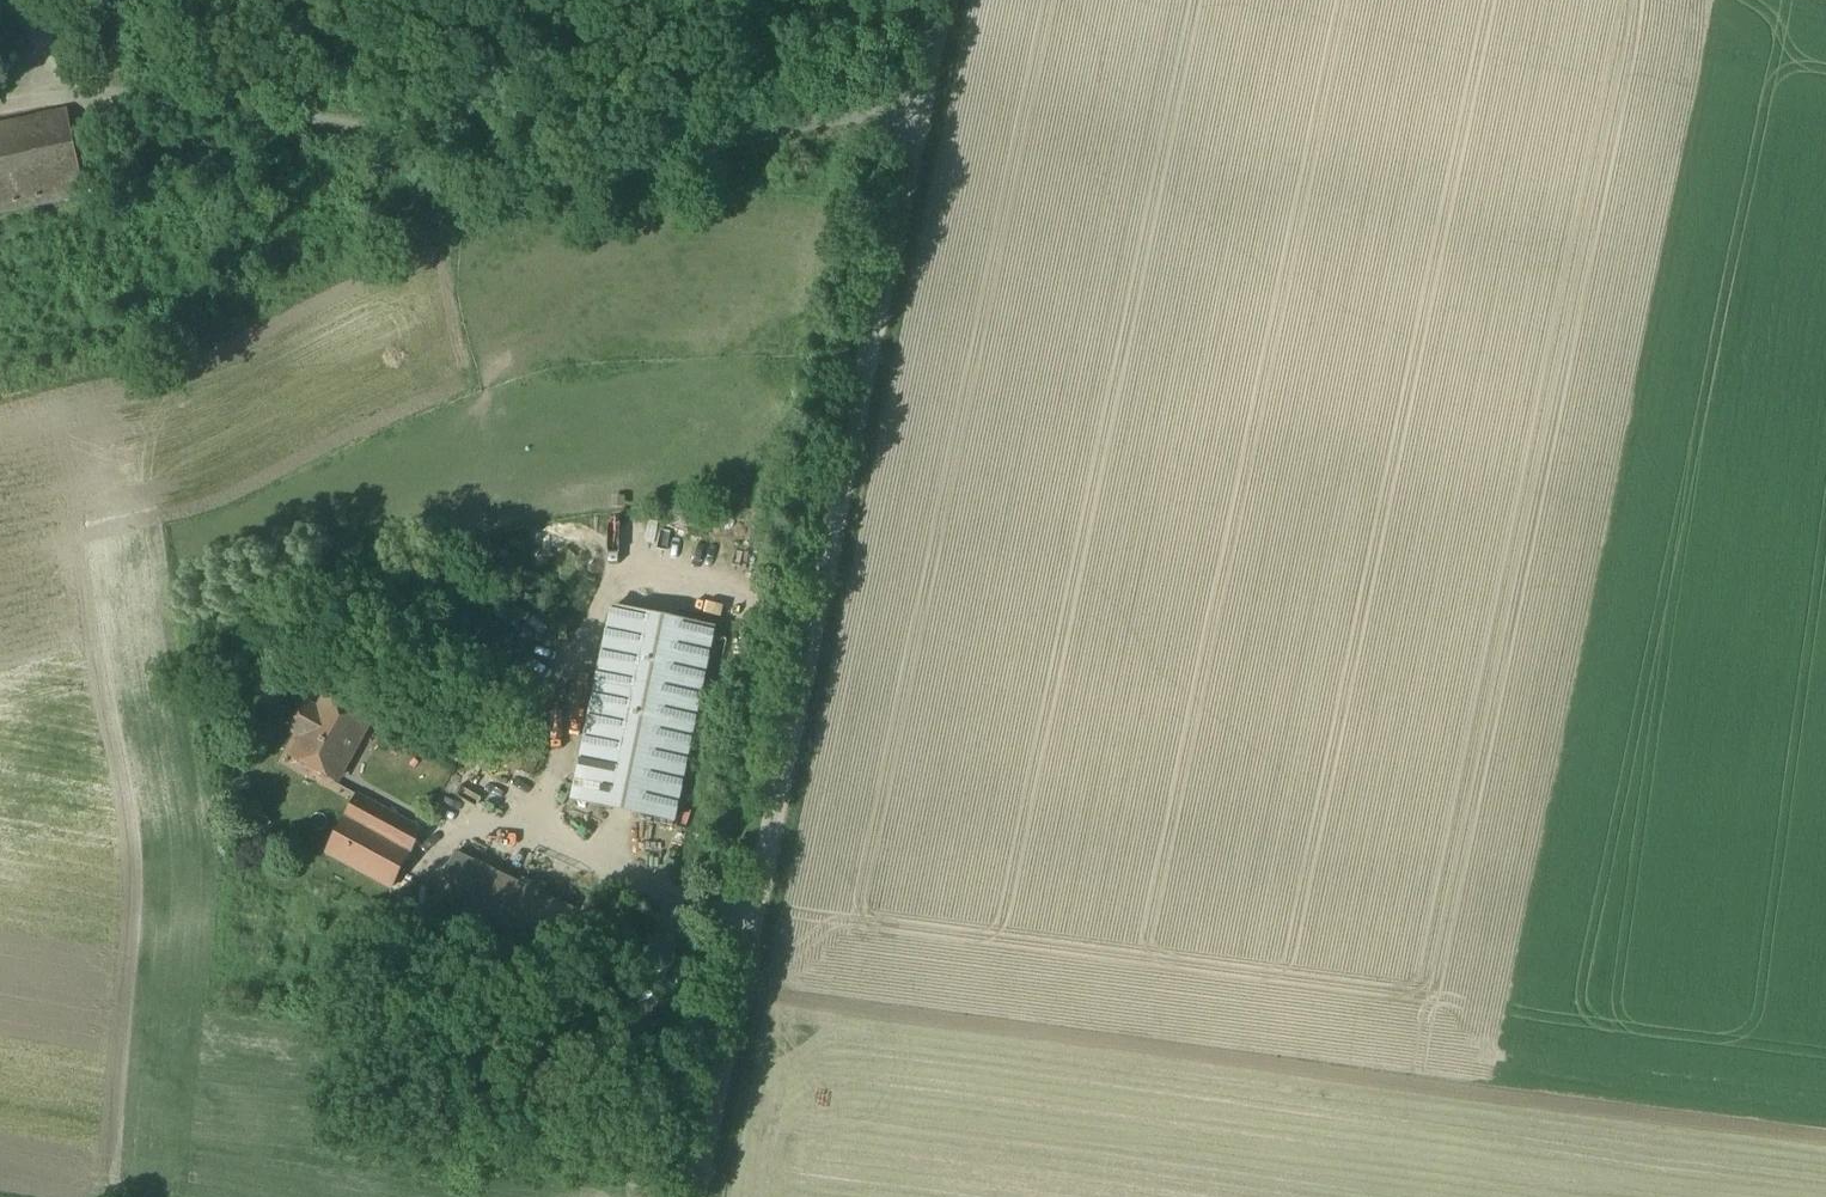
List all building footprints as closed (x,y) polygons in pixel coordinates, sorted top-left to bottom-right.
[(0,137),(0,214),(84,197),(69,123),(0,137)] [(715,630),(614,608),(574,802),(675,823),(715,630)] [(325,650),(303,640),(298,653),(320,662),(325,650)] [(320,714),(307,707),(294,731),(307,738),(298,754),(316,763),(313,768),(338,782),(343,772),(342,768),(348,756),(347,753),(353,742),(361,739),(365,732),(364,730),(367,723),(369,724),(370,723),(327,700),(320,714)] [(535,747),(484,720),(471,745),(521,772),(535,747)] [(423,832),(360,797),(348,820),(411,855),(423,832)] [(348,820),(347,820),(329,853),(393,888),(411,855),(348,820)] [(587,917),(456,854),(434,900),(477,921),(464,948),(551,990),(587,917)]
